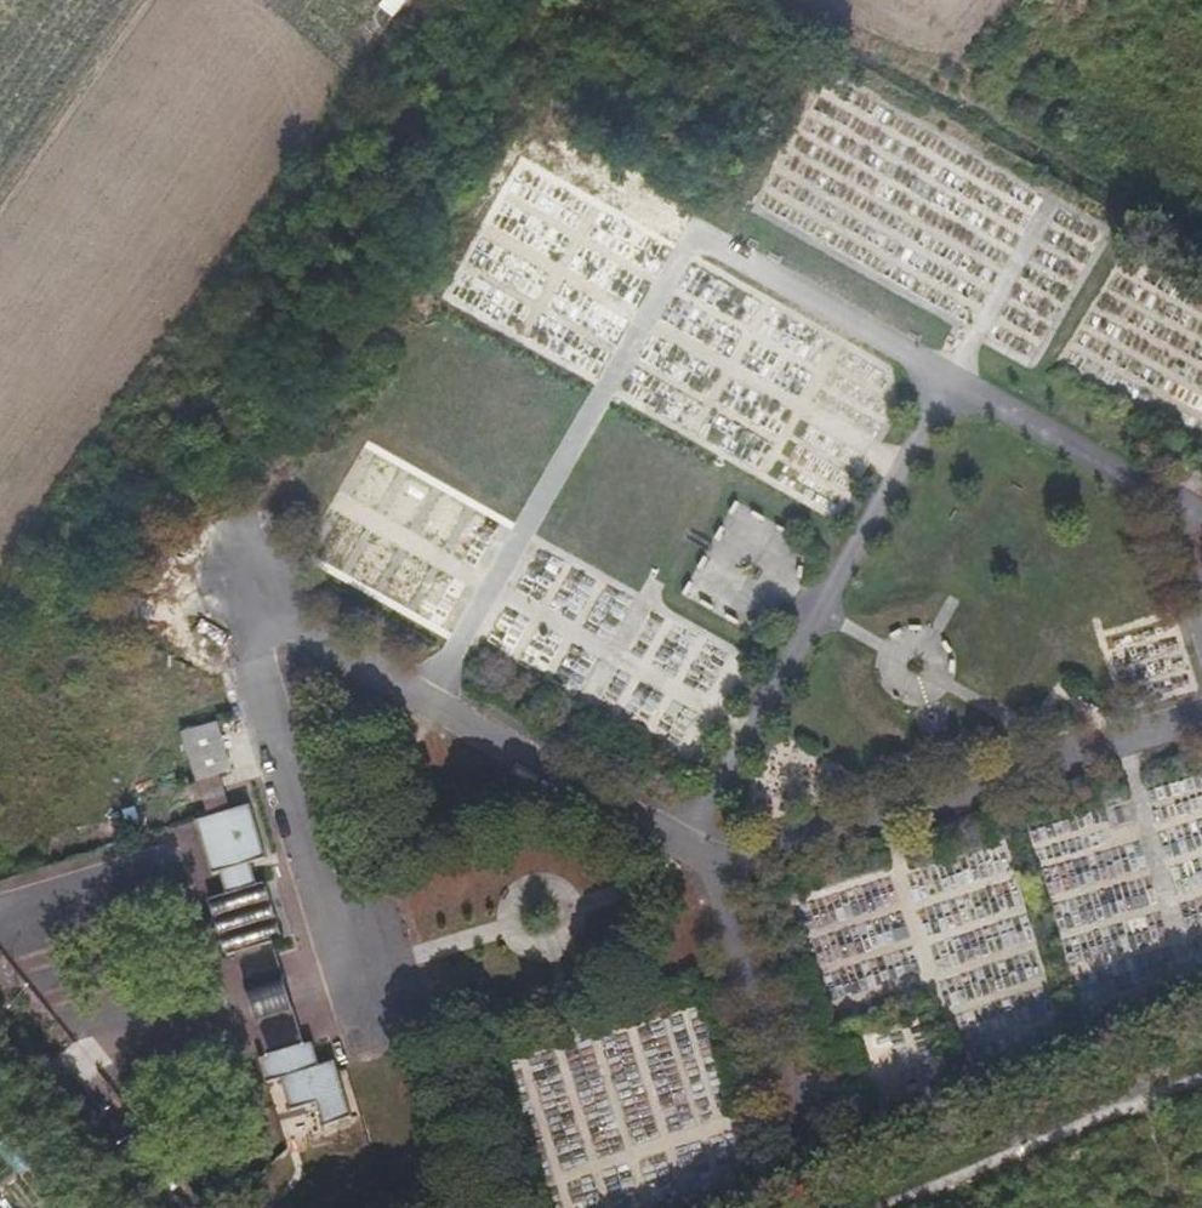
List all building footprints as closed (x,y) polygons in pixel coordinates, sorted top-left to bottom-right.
[(235,954),(236,957),(237,961),(281,947),(279,942),(288,939),(279,908),(271,882),(260,885),(255,867),(272,862),(255,806),(235,812),(225,777),(196,786),(207,821),(195,825),(212,876),(221,873),(227,894),(209,900),(217,926),(227,957),(235,954)] [(260,1033),(266,1051),(288,1045),(310,1039),(296,993),(281,947),(237,961),(260,1033)] [(310,1039),(288,1045),(266,1051),(267,1056),(258,1059),(265,1083),(279,1079),(290,1111),(315,1103),(322,1126),(357,1114),(341,1061),(325,1066),(316,1039),(311,1041),(310,1039)]
